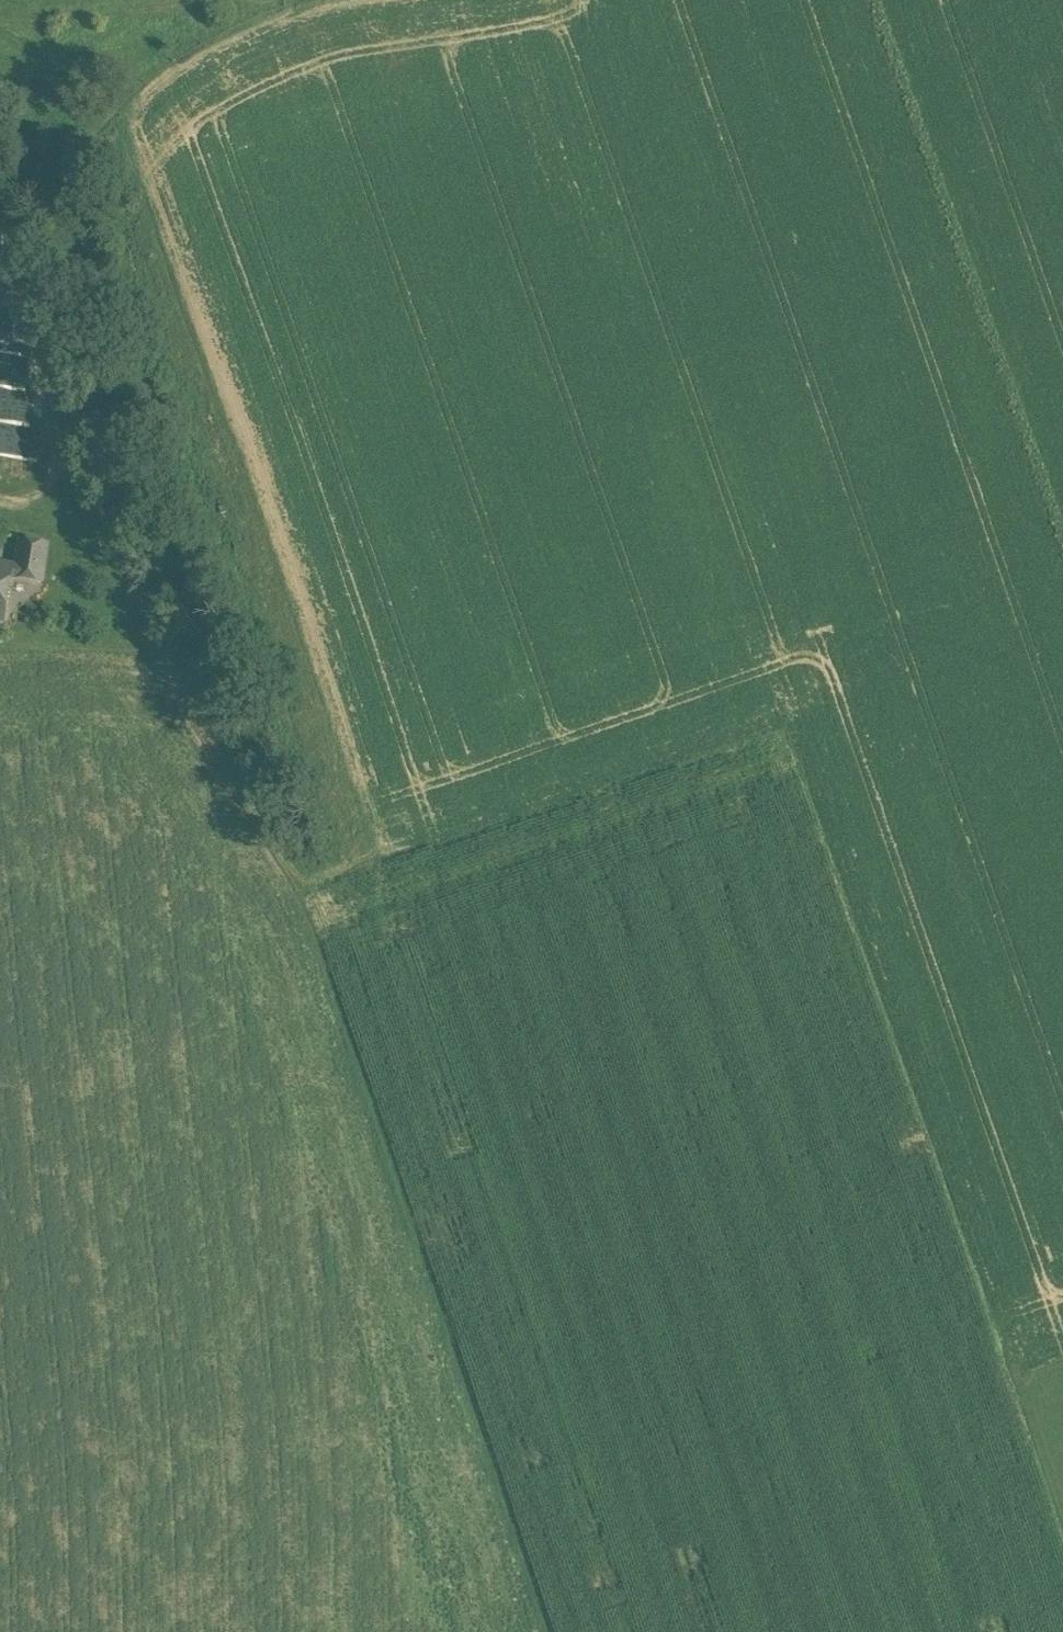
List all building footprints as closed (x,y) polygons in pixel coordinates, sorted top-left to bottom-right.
[(48,545),(22,542),(18,568),(17,577),(43,581),(48,545)] [(18,568),(0,565),(0,615),(4,615),(10,576),(17,577),(18,568)]
